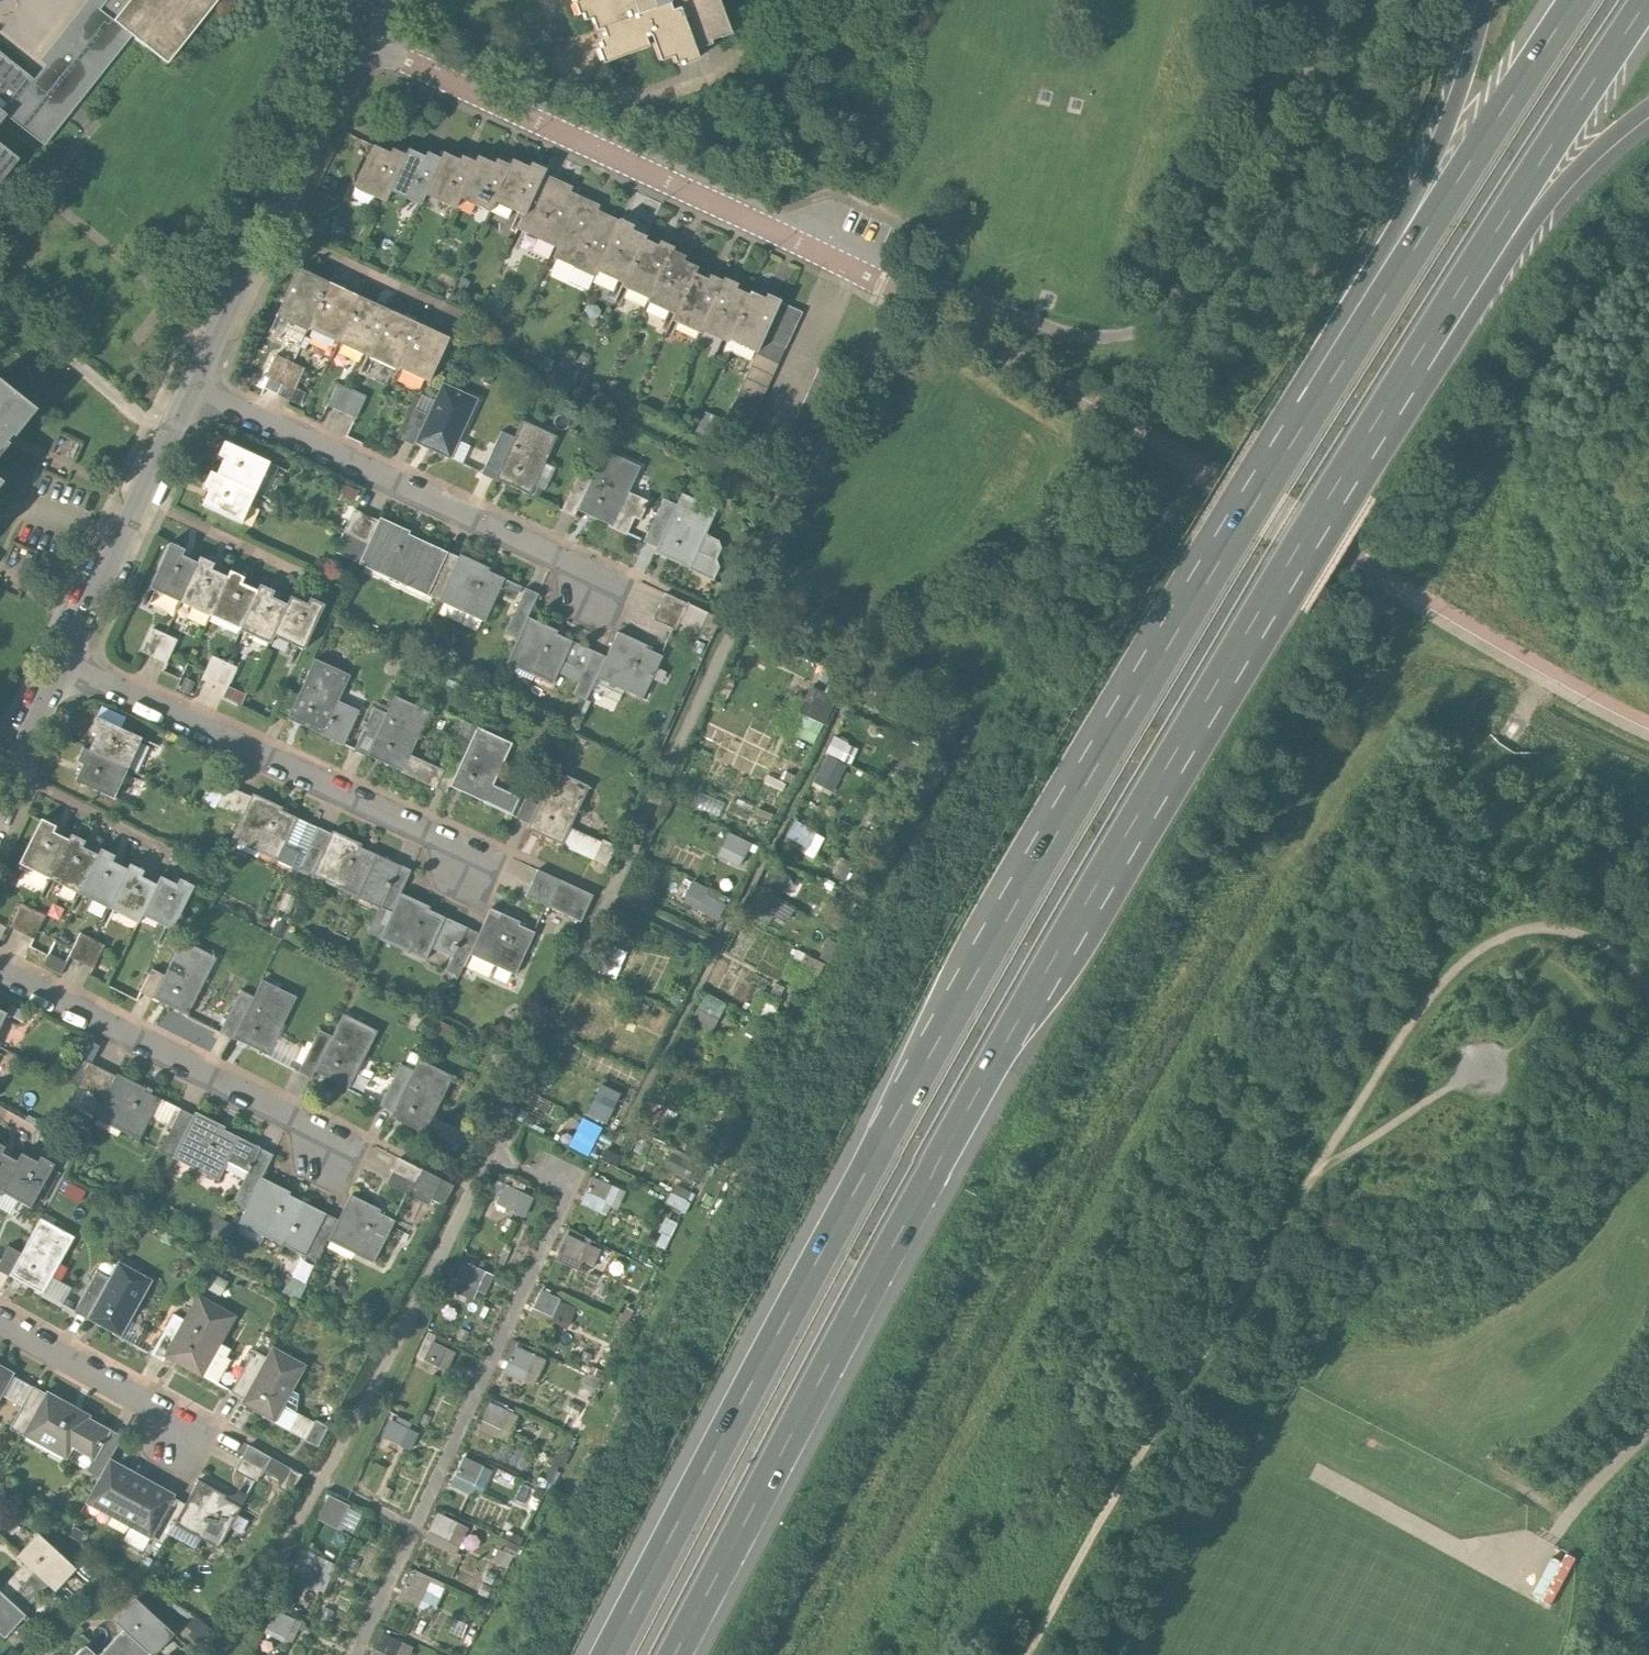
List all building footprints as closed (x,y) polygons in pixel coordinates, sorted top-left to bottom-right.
[(8,114),(44,143),(132,33),(96,5),(100,0),(86,0),(41,58),(46,62),(34,78),(0,51),(0,125),(8,114)] [(132,33),(169,62),(218,0),(100,0),(96,5),(132,33)] [(575,19),(580,17),(582,24),(589,22),(593,34),(599,32),(603,42),(596,45),(599,52),(595,53),(600,68),(645,51),(642,42),(648,40),(658,65),(671,60),(673,67),(680,65),(681,69),(696,64),(692,52),(711,45),(709,41),(720,37),(721,39),(730,36),(717,0),(713,0),(711,1),(710,0),(686,0),(689,8),(669,15),(664,0),(568,0),(575,19)] [(385,201),(389,192),(405,155),(391,149),(389,154),(372,146),(353,188),(385,201)] [(20,164),(0,147),(0,189),(20,164)] [(419,206),(424,196),(440,159),(426,153),(425,157),(408,149),(405,155),(389,192),(419,206)] [(454,209),(458,200),(475,162),(461,156),(459,160),(443,153),(440,159),(424,196),(454,209)] [(489,213),(494,203),(510,166),(495,160),(493,164),(477,157),(475,162),(458,200),(489,213)] [(494,203),(525,217),(543,177),(546,170),(531,163),(528,168),(512,161),(510,166),(494,203)] [(519,232),(561,251),(583,201),(571,195),(573,190),(543,177),(525,217),(519,232)] [(593,278),(596,271),(617,224),(598,215),(601,208),(583,201),(561,251),(556,261),(593,278)] [(596,271),(625,284),(644,240),(646,237),(631,230),(633,225),(619,219),(617,224),(596,271)] [(623,288),(650,300),(672,251),(674,248),(660,242),(658,246),(644,240),(625,284),(623,288)] [(649,304),(676,316),(694,274),(697,268),(682,261),(684,257),(672,251),(650,300),(649,304)] [(308,330),(309,328),(330,282),(299,268),(277,316),(308,330)] [(700,334),(701,331),(723,282),(710,276),(708,280),(694,274),(676,316),(673,322),(700,334)] [(728,343),(729,341),(749,296),(735,290),(737,285),(724,279),(723,282),(701,331),(728,343)] [(360,296),(330,282),(309,328),(339,342),(360,296)] [(750,293),(749,296),(729,341),(756,352),(778,301),(766,296),(765,299),(750,293)] [(390,310),(360,296),(339,342),(369,356),(390,310)] [(803,312),(778,301),(756,352),(723,426),(748,437),(803,312)] [(420,323),(390,310),(369,356),(399,370),(420,323)] [(450,337),(420,323),(399,370),(429,384),(450,337)] [(302,368),(275,354),(264,375),(282,384),(277,394),(287,399),(293,388),(302,368)] [(783,452),(804,462),(841,378),(820,369),(783,452)] [(8,445),(6,443),(12,435),(15,438),(37,409),(0,380),(0,456),(8,445)] [(435,402),(416,442),(449,458),(477,400),(443,384),(435,402)] [(337,385),(327,406),(361,421),(370,400),(337,385)] [(304,393),(293,388),(287,399),(298,405),(304,393)] [(414,446),(416,442),(435,402),(421,395),(400,439),(414,446)] [(713,433),(720,418),(704,412),(697,426),(713,433)] [(555,437),(521,421),(504,458),(494,480),(528,496),(555,437)] [(225,458),(217,476),(255,494),(270,462),(225,441),(219,455),(225,458)] [(605,450),(593,475),(577,509),(627,532),(633,517),(639,520),(648,501),(627,491),(638,466),(605,450)] [(482,474),(494,480),(504,458),(492,452),(482,474)] [(574,516),(577,509),(593,475),(580,468),(561,510),(574,516)] [(241,524),(255,494),(217,476),(212,473),(206,486),(213,489),(204,507),(241,524)] [(715,510),(680,493),(675,504),(655,548),(652,553),(712,581),(718,569),(714,560),(719,549),(716,540),(704,534),(715,510)] [(643,543),(655,548),(675,504),(664,499),(643,543)] [(336,550),(361,562),(380,520),(355,509),(336,550)] [(361,562),(429,593),(448,552),(449,550),(409,532),(411,529),(382,516),(380,520),(361,562)] [(150,588),(181,601),(198,561),(182,554),(185,548),(171,542),(150,588)] [(429,593),(441,599),(460,557),(448,552),(429,593)] [(486,620),(503,585),(506,578),(507,576),(491,568),(492,566),(462,552),(460,557),(441,599),(486,620)] [(201,556),(198,561),(181,601),(211,615),(228,576),(212,569),(215,562),(201,556)] [(231,570),(228,576),(211,615),(241,628),(259,590),(242,583),(245,577),(231,570)] [(522,586),(506,578),(503,585),(519,593),(522,586)] [(261,584),(259,590),(241,628),(272,642),(274,636),(288,604),(272,597),(275,590),(261,584)] [(507,631),(520,637),(530,615),(540,593),(527,587),(507,631)] [(654,620),(677,630),(680,622),(701,631),(700,632),(712,638),(719,621),(717,617),(665,594),(654,620)] [(292,596),(288,604),(274,636),(305,649),(325,604),(311,598),(309,604),(292,596)] [(559,628),(530,615),(520,637),(508,663),(554,684),(559,674),(574,641),(557,633),(559,628)] [(151,628),(140,651),(166,663),(177,640),(151,628)] [(620,630),(608,656),(598,677),(645,698),(664,655),(648,647),(649,644),(620,630)] [(608,656),(574,641),(559,674),(579,683),(573,694),(587,701),(598,677),(608,656)] [(212,656),(202,680),(226,691),(237,667),(212,656)] [(315,661),(288,719),(322,735),(339,699),(349,677),(315,661)] [(396,696),(387,714),(368,758),(436,788),(437,785),(444,769),(411,754),(430,712),(396,696)] [(360,709),(339,699),(322,735),(343,745),(360,709)] [(354,751),(368,758),(387,714),(373,708),(354,751)] [(98,733),(90,751),(127,768),(141,737),(98,717),(92,730),(98,733)] [(450,791),(451,788),(479,728),(466,722),(444,769),(437,785),(450,791)] [(513,743),(479,728),(451,788),(512,816),(520,797),(494,785),(513,743)] [(815,781),(835,791),(847,765),(856,744),(836,735),(815,781)] [(113,798),(127,768),(90,751),(83,748),(77,761),(84,764),(76,781),(113,798)] [(555,771),(545,792),(530,825),(527,831),(607,867),(617,847),(604,841),(603,843),(570,828),(589,787),(555,771)] [(203,801),(218,809),(228,788),(212,781),(203,801)] [(229,785),(228,788),(218,809),(243,820),(253,797),(229,785)] [(517,819),(530,825),(545,792),(533,786),(517,819)] [(255,792),(253,797),(243,820),(234,839),(292,866),(299,851),(286,845),(299,817),(283,809),(285,806),(255,792)] [(20,862),(50,877),(69,838),(54,831),(57,824),(43,817),(20,862)] [(300,870),(313,876),(333,834),(319,828),(300,870)] [(313,876),(360,897),(379,855),(362,847),(363,844),(334,830),(333,834),(313,876)] [(72,832),(69,838),(50,877),(79,892),(99,853),(83,845),(86,839),(72,832)] [(726,833),(721,856),(743,861),(748,838),(726,833)] [(79,892),(109,907),(128,869),(113,861),(116,854),(102,847),(99,853),(79,892)] [(360,897),(381,907),(401,865),(379,855),(360,897)] [(139,921),(143,913),(158,883),(142,875),(145,870),(131,863),(128,869),(109,907),(139,921)] [(401,865),(381,907),(393,913),(402,893),(412,870),(401,865)] [(594,895),(538,870),(526,897),(582,921),(594,895)] [(162,876),(158,883),(143,913),(173,929),(195,885),(181,878),(178,884),(162,876)] [(755,890),(748,913),(773,921),(780,898),(755,890)] [(427,960),(432,949),(446,918),(429,910),(431,906),(402,893),(393,913),(381,939),(427,960)] [(23,903),(11,927),(35,939),(46,915),(23,903)] [(381,939),(393,913),(381,907),(369,934),(381,939)] [(492,908),(480,933),(471,954),(517,975),(536,932),(520,924),(521,921),(492,908)] [(460,977),(471,954),(480,933),(446,918),(432,949),(453,958),(447,971),(460,977)] [(82,933),(69,956),(93,968),(105,945),(82,933)] [(619,938),(608,968),(624,974),(635,944),(619,938)] [(216,958),(183,941),(166,974),(154,998),(187,1015),(216,958)] [(61,972),(67,961),(51,953),(45,964),(61,972)] [(141,992),(154,998),(166,974),(154,967),(141,992)] [(295,999),(262,982),(255,997),(234,1039),(266,1055),(295,999)] [(221,1032),(234,1039),(255,997),(242,991),(221,1032)] [(376,1031),(343,1014),(332,1036),(315,1071),(348,1088),(376,1031)] [(311,1078),(315,1071),(332,1036),(320,1030),(298,1072),(311,1078)] [(77,1037),(64,1035),(62,1045),(76,1047),(77,1037)] [(64,1079),(105,1100),(117,1075),(92,1062),(101,1045),(86,1037),(64,1079)] [(510,1065),(509,1053),(497,1054),(498,1066),(510,1065)] [(452,1076),(419,1059),(413,1071),(393,1112),(390,1117),(424,1134),(433,1115),(452,1076)] [(380,1106),(393,1112),(413,1071),(401,1065),(380,1106)] [(140,1140),(161,1099),(145,1090),(146,1087),(119,1073),(117,1075),(105,1100),(96,1117),(140,1140)] [(602,1120),(615,1093),(601,1086),(587,1112),(602,1120)] [(161,1152),(174,1158),(194,1116),(182,1110),(161,1152)] [(196,1112),(194,1116),(174,1158),(218,1181),(228,1161),(239,1138),(224,1130),(226,1127),(196,1112)] [(478,1138),(433,1115),(424,1134),(469,1157),(478,1138)] [(228,1161),(249,1172),(261,1149),(239,1138),(228,1161)] [(2,1189),(18,1160),(3,1151),(6,1145),(0,1142),(0,1193),(2,1189)] [(237,1196),(251,1203),(263,1179),(275,1156),(261,1149),(249,1172),(237,1196)] [(23,1152),(18,1160),(2,1189),(31,1206),(36,1196),(52,1169),(55,1163),(42,1156),(38,1161),(23,1152)] [(399,1160),(387,1184),(430,1205),(432,1200),(444,1206),(453,1186),(399,1160)] [(61,1174),(52,1169),(36,1196),(45,1201),(61,1174)] [(593,1173),(580,1201),(611,1215),(624,1187),(593,1173)] [(291,1192),(263,1179),(251,1203),(241,1223),(306,1256),(327,1214),(289,1196),(291,1192)] [(496,1200),(523,1212),(531,1194),(505,1182),(496,1200)] [(143,1198),(129,1190),(122,1203),(136,1210),(143,1198)] [(352,1195),(339,1221),(329,1240),(375,1263),(396,1221),(380,1213),(381,1210),(352,1195)] [(319,1262),(329,1240),(339,1221),(327,1214),(306,1256),(319,1262)] [(11,1275),(43,1293),(52,1277),(75,1237),(42,1218),(22,1254),(11,1275)] [(577,1265),(588,1242),(568,1232),(556,1255),(577,1265)] [(11,1275),(22,1254),(9,1247),(1,1261),(0,1263),(0,1270),(10,1276),(11,1275)] [(474,1296),(484,1268),(463,1260),(452,1288),(474,1296)] [(152,1279),(119,1261),(111,1277),(89,1315),(121,1333),(152,1279)] [(87,1318),(89,1315),(111,1277),(98,1270),(75,1311),(87,1318)] [(214,1274),(207,1286),(221,1293),(227,1281),(214,1274)] [(72,1288),(52,1277),(43,1293),(42,1296),(62,1307),(72,1288)] [(532,1305),(568,1324),(578,1304),(542,1286),(532,1305)] [(186,1321),(167,1355),(202,1374),(234,1316),(199,1297),(186,1321)] [(163,1362),(167,1355),(186,1321),(174,1314),(152,1355),(163,1362)] [(503,1372),(525,1379),(534,1348),(512,1341),(503,1372)] [(255,1409),(275,1420),(291,1391),(306,1366),(274,1348),(267,1359),(245,1400),(243,1404),(248,1407),(246,1409),(253,1413),(255,1409)] [(232,1393),(245,1400),(267,1359),(254,1352),(232,1393)] [(0,1365),(0,1396),(2,1393),(12,1375),(13,1372),(0,1365)] [(33,1387),(12,1375),(2,1393),(23,1405),(33,1387)] [(48,1395),(33,1387),(23,1405),(9,1429),(24,1437),(26,1433),(48,1395)] [(50,1391),(48,1395),(26,1433),(68,1457),(75,1444),(95,1456),(110,1429),(89,1417),(91,1414),(50,1391)] [(299,1396),(291,1391),(275,1420),(273,1424),(318,1449),(329,1428),(317,1421),(315,1425),(295,1414),(298,1410),(299,1396)] [(487,1399),(477,1428),(506,1439),(516,1410),(487,1399)] [(386,1438),(410,1449),(419,1429),(395,1419),(386,1438)] [(124,1437),(110,1429),(95,1456),(87,1470),(101,1478),(111,1460),(124,1437)] [(258,1482),(272,1456),(251,1444),(236,1469),(258,1482)] [(479,1496),(492,1466),(462,1453),(449,1483),(479,1496)] [(174,1495),(111,1460),(101,1478),(88,1502),(150,1537),(172,1497),(174,1495)] [(303,1474),(291,1467),(281,1486),(293,1493),(303,1474)] [(200,1480),(186,1505),(175,1525),(218,1549),(242,1508),(225,1499),(227,1495),(200,1480)] [(319,1516),(352,1527),(359,1507),(326,1496),(319,1516)] [(186,1505),(172,1497),(150,1537),(164,1544),(175,1525),(186,1505)] [(454,1551),(466,1523),(437,1510),(424,1538),(454,1551)] [(27,1561),(1,1589),(25,1611),(50,1584),(57,1590),(78,1567),(41,1532),(19,1554),(27,1561)] [(324,1586),(333,1561),(299,1549),(291,1574),(324,1586)] [(410,1566),(397,1597),(434,1612),(446,1581),(410,1566)] [(25,1611),(1,1589),(0,1588),(0,1632),(6,1637),(28,1614),(25,1611)] [(123,1630),(146,1652),(150,1654),(155,1654),(175,1633),(138,1598),(115,1623),(123,1630)] [(293,1639),(301,1618),(275,1608),(267,1629),(293,1639)] [(146,1652),(123,1630),(99,1654),(143,1654),(146,1652)] [(371,1651),(378,1654),(394,1654),(402,1640),(382,1630),(371,1651)] [(87,1645),(77,1654),(98,1654),(87,1645)]
